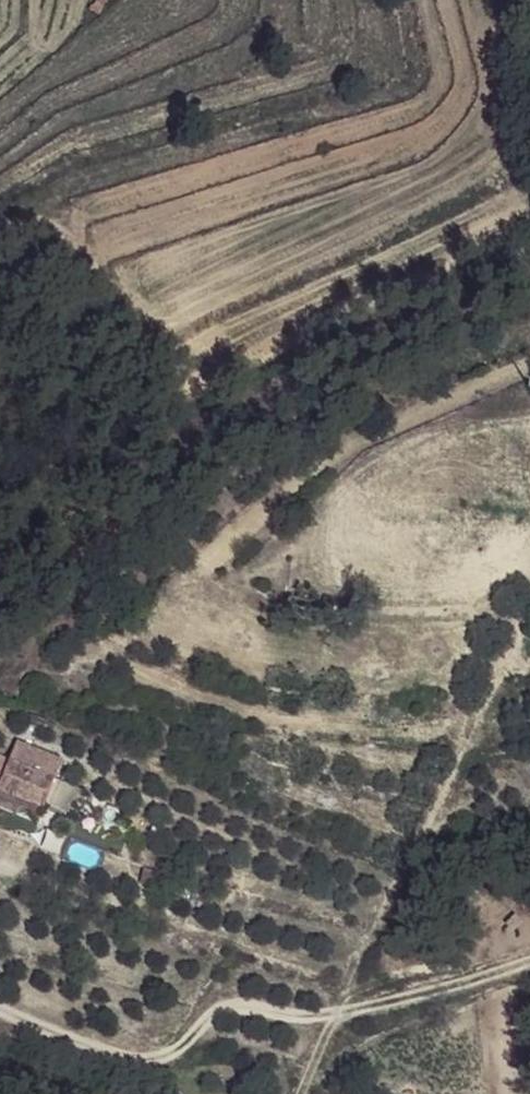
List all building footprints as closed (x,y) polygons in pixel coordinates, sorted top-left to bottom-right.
[(43,809),(62,758),(15,740),(8,758),(0,755),(0,793),(43,809)]
